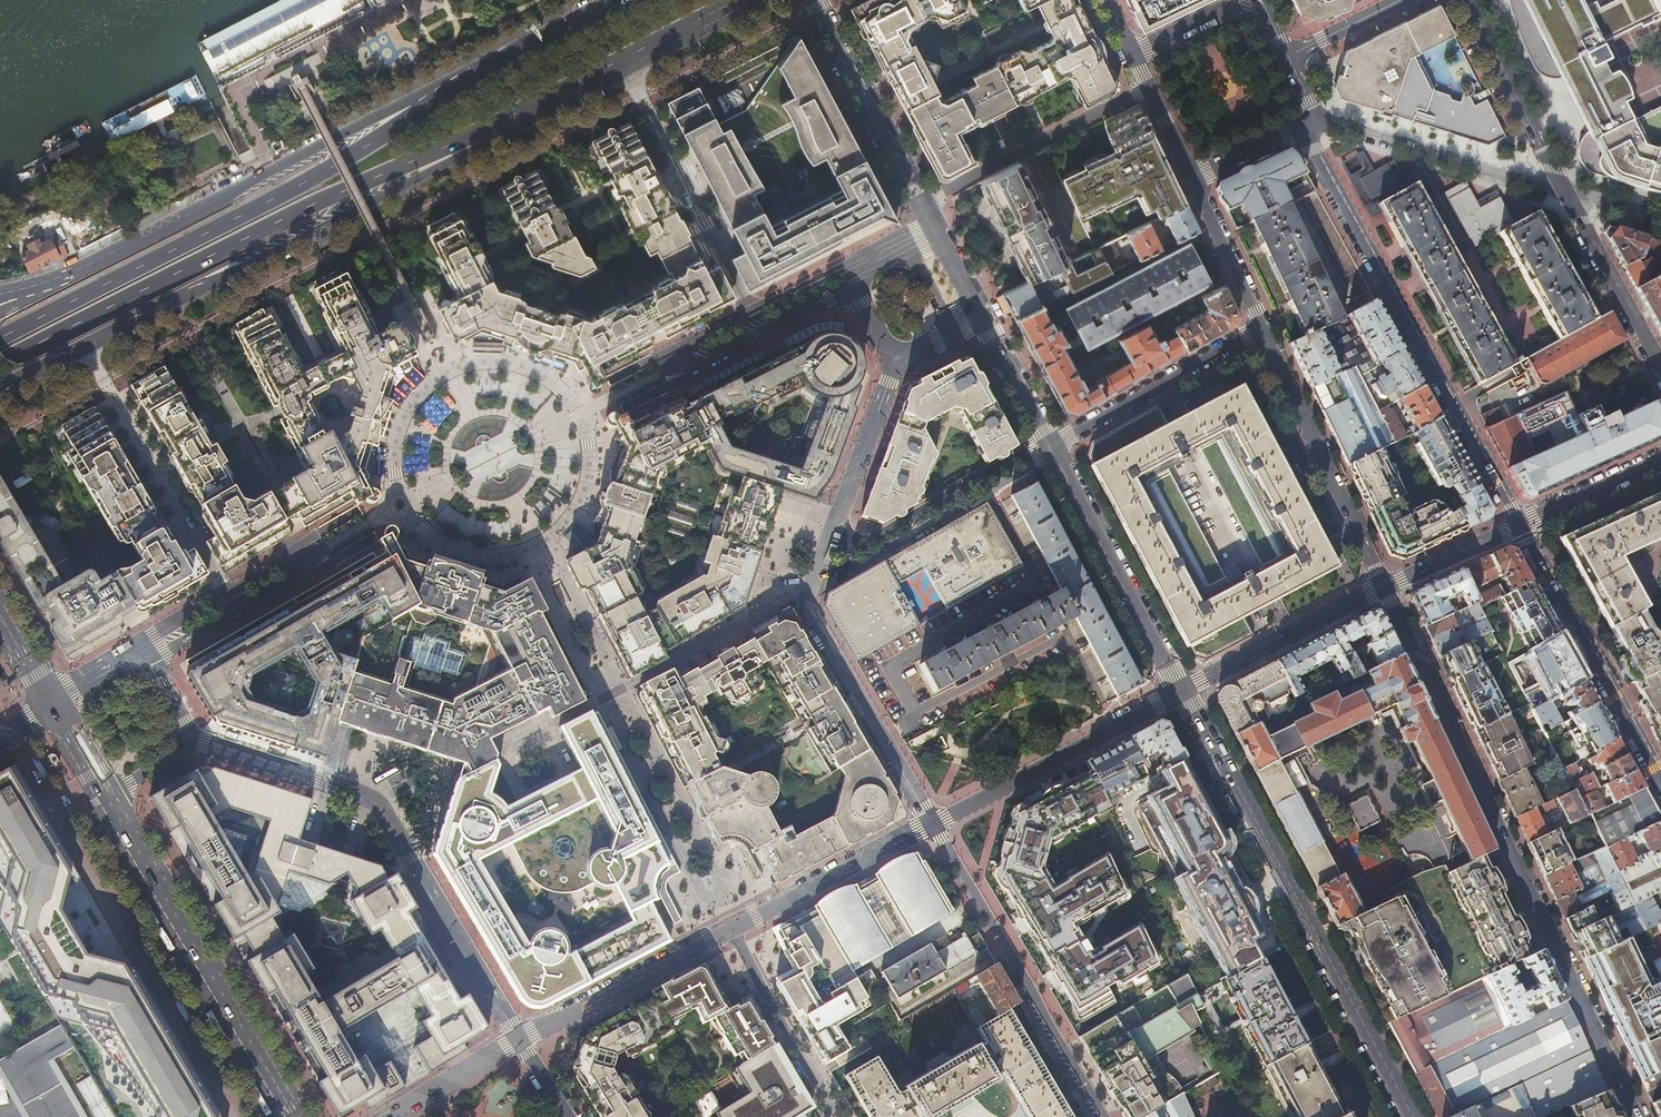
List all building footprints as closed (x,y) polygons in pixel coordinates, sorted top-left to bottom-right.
[(204,36),(225,76),(271,52),(363,4),(361,0),(275,0),(204,36)] [(850,8),(872,50),(875,52),(876,54),(875,55),(875,56),(878,55),(885,69),(882,70),(883,71),(885,70),(888,75),(886,76),(903,109),(907,107),(907,108),(933,94),(936,93),(931,81),(935,64),(919,59),(911,45),(911,44),(909,45),(905,35),(906,33),(906,31),(907,31),(924,18),(924,17),(929,13),(934,15),(933,17),(939,26),(949,22),(964,14),(967,13),(960,0),(866,0),(850,8)] [(973,9),(991,0),(969,0),(973,9)] [(1116,83),(1104,58),(1103,56),(1101,57),(1091,36),(1093,35),(1092,34),(1076,0),(1047,0),(1037,5),(1052,36),(1049,42),(1028,53),(1020,51),(1011,56),(1010,56),(1009,57),(998,63),(996,63),(995,67),(1013,102),(1014,105),(1015,106),(1018,104),(1026,100),(1031,97),(1036,95),(1038,86),(1053,78),(1056,77),(1064,73),(1067,73),(1067,75),(1071,73),(1077,86),(1073,87),(1076,93),(1080,101),(1116,83)] [(1024,11),(1037,5),(1047,0),(1019,0),(1024,11)] [(1137,23),(1159,12),(1183,0),(1126,0),(1137,23)] [(1159,12),(1163,20),(1205,0),(1183,0),(1159,12)] [(1298,12),(1316,19),(1354,0),(1292,0),(1298,12)] [(1597,127),(1593,129),(1587,133),(1583,137),(1581,140),(1579,144),(1578,149),(1578,154),(1578,157),(1579,160),(1581,163),(1581,164),(1583,167),(1585,169),(1587,170),(1588,171),(1589,172),(1604,165),(1611,180),(1627,185),(1628,182),(1644,187),(1643,190),(1644,190),(1657,149),(1660,146),(1660,107),(1632,121),(1603,64),(1610,61),(1602,46),(1601,46),(1600,44),(1660,14),(1660,0),(1507,0),(1513,21),(1515,21),(1541,74),(1540,75),(1541,76),(1544,78),(1548,79),(1552,80),(1557,80),(1560,79),(1574,72),(1582,85),(1585,92),(1591,104),(1595,117),(1597,127)] [(1439,4),(1345,51),(1333,86),(1339,98),(1460,136),(1488,145),(1505,136),(1487,99),(1472,106),(1470,111),(1466,110),(1468,104),(1460,101),(1459,104),(1449,101),(1447,97),(1433,93),(1414,55),(1416,53),(1454,34),(1439,4)] [(1137,23),(1140,31),(1163,20),(1159,12),(1137,23)] [(964,15),(964,14),(949,22),(949,23),(953,23),(957,22),(959,21),(963,18),(964,15)] [(1515,21),(1513,21),(1517,32),(1520,39),(1523,46),(1526,53),(1528,57),(1532,65),(1535,70),(1538,74),(1540,75),(1541,74),(1515,21)] [(911,44),(911,45),(913,43),(907,31),(906,31),(906,33),(905,35),(909,45),(911,44)] [(1103,56),(1104,58),(1105,57),(1105,54),(1104,49),(1103,46),(1102,43),(1100,39),(1098,37),(1095,35),(1092,34),(1093,35),(1103,56)] [(799,38),(798,35),(784,53),(741,111),(716,124),(702,95),(698,86),(667,102),(743,251),(730,257),(747,289),(837,243),(840,241),(841,239),(842,236),(841,233),(853,228),(854,227),(858,225),(861,224),(861,223),(878,214),(896,221),(799,38)] [(784,53),(798,35),(793,38),(698,86),(702,95),(784,53)] [(1101,57),(1103,56),(1093,35),(1091,36),(1101,57)] [(1211,44),(1198,50),(1211,79),(1224,73),(1211,44)] [(1434,90),(1416,53),(1414,55),(1433,93),(1447,97),(1449,101),(1459,104),(1460,101),(1451,99),(1449,95),(1434,90)] [(1009,57),(1010,56),(1005,54),(998,58),(996,63),(998,63),(1009,57)] [(878,55),(875,56),(882,70),(885,69),(878,55)] [(1013,102),(995,67),(971,79),(974,85),(964,91),(963,88),(958,90),(960,93),(941,102),(938,104),(933,95),(903,110),(917,136),(922,146),(924,147),(928,153),(927,154),(932,165),(937,173),(939,178),(942,179),(975,163),(971,156),(969,152),(967,153),(963,144),(958,135),(956,131),(963,127),(962,125),(969,122),(976,119),(979,124),(1003,112),(1001,108),(1013,102)] [(295,71),(291,73),(294,78),(298,77),(302,75),(299,69),(295,71)] [(1574,72),(1560,79),(1587,133),(1593,129),(1597,127),(1595,117),(1591,104),(1585,92),(1582,85),(1574,72)] [(1067,75),(1073,87),(1077,86),(1071,73),(1067,75)] [(1038,86),(1036,95),(1055,85),(1054,84),(1056,83),(1053,78),(1038,86)] [(1112,92),(1116,83),(1080,101),(1083,107),(1112,92)] [(938,104),(941,102),(937,93),(933,95),(938,104)] [(720,98),(713,102),(721,115),(728,110),(720,98)] [(1014,105),(1013,102),(1001,108),(1003,112),(1013,107),(1012,106),(1014,105)] [(1119,123),(1115,115),(1063,141),(979,183),(980,185),(983,190),(986,198),(996,218),(997,220),(999,224),(1009,243),(1009,245),(1012,249),(1021,267),(1024,275),(1027,280),(1028,281),(1057,267),(1098,247),(1108,242),(1112,240),(1125,233),(1147,222),(1157,218),(1164,214),(1161,206),(1171,201),(1129,117),(1119,123)] [(723,309),(720,303),(732,297),(715,265),(705,270),(629,121),(594,139),(602,153),(616,181),(623,193),(626,191),(634,206),(630,207),(624,211),(646,252),(649,259),(652,257),(660,272),(663,271),(666,269),(670,275),(666,277),(652,284),(659,298),(653,301),(656,315),(667,338),(704,319),(723,309)] [(972,128),(969,122),(962,125),(963,127),(956,131),(958,135),(972,128)] [(1014,152),(1032,143),(1027,135),(1010,145),(1014,152)] [(602,153),(594,139),(593,140),(593,144),(598,155),(602,153)] [(996,143),(1000,149),(1004,147),(1001,141),(1001,140),(996,143)] [(1644,190),(1647,191),(1657,194),(1659,190),(1660,191),(1660,146),(1657,149),(1644,190)] [(1383,208),(1380,203),(1414,183),(1455,256),(1473,246),(1443,192),(1437,195),(1423,170),(1403,180),(1397,184),(1370,199),(1359,179),(1373,171),(1361,151),(1339,164),(1346,177),(1369,217),(1380,210),(1383,208)] [(1301,167),(1294,152),(1290,154),(1285,157),(1279,160),(1247,175),(1244,176),(1226,185),(1218,188),(1216,190),(1226,212),(1242,205),(1250,223),(1254,221),(1286,205),(1281,195),(1284,194),(1283,191),(1288,188),(1286,183),(1288,182),(1294,182),(1295,179),(1305,174),(1301,167)] [(1285,156),(1282,154),(1246,172),(1247,174),(1244,175),(1244,176),(1247,175),(1279,160),(1285,157),(1290,154),(1294,152),(1293,152),(1290,153),(1285,156)] [(1397,184),(1403,180),(1392,161),(1386,164),(1397,184)] [(1370,199),(1397,184),(1386,164),(1373,171),(1359,179),(1370,199)] [(1604,165),(1589,172),(1591,173),(1593,174),(1596,175),(1598,176),(1601,177),(1611,180),(1604,165)] [(538,174),(535,169),(527,174),(529,179),(538,174)] [(541,171),(535,169),(538,174),(543,183),(546,181),(541,171)] [(529,179),(527,174),(501,187),(508,201),(530,243),(536,255),(550,260),(581,270),(590,265),(585,256),(573,235),(570,237),(567,238),(560,224),(563,222),(557,210),(543,183),(538,174),(529,179)] [(1218,188),(1215,189),(1216,190),(1218,188),(1226,185),(1244,176),(1244,175),(1243,175),(1236,176),(1224,182),(1225,184),(1218,188)] [(623,193),(616,181),(612,182),(618,193),(621,194),(623,193)] [(1475,200),(1465,181),(1443,192),(1473,246),(1499,232),(1558,339),(1593,320),(1534,212),(1513,224),(1497,197),(1479,207),(1475,200)] [(1512,360),(1455,256),(1414,183),(1380,203),(1383,208),(1480,383),(1519,361),(1517,358),(1512,360)] [(508,201),(501,187),(497,189),(504,203),(508,201)] [(1494,190),(1475,200),(1479,207),(1497,197),(1494,190)] [(626,191),(623,193),(630,207),(634,206),(626,191)] [(1192,218),(1185,204),(1164,214),(1157,218),(1160,222),(1162,222),(1164,226),(1167,225),(1171,233),(1166,236),(1169,243),(1197,229),(1192,218)] [(1260,234),(1257,236),(1271,267),(1275,265),(1287,291),(1284,293),(1298,323),(1302,322),(1307,332),(1303,334),(1305,337),(1333,323),(1343,318),(1289,204),(1286,205),(1254,221),(1260,234)] [(1380,210),(1477,385),(1480,383),(1383,208),(1380,210)] [(559,209),(557,210),(563,222),(567,220),(563,211),(559,209)] [(454,213),(454,211),(427,225),(431,232),(428,234),(460,295),(493,278),(492,275),(473,240),(460,217),(458,219),(454,213)] [(646,252),(624,211),(622,212),(621,216),(639,251),(643,253),(646,252)] [(1595,320),(1595,319),(1535,212),(1534,212),(1593,320),(1594,320),(1595,320)] [(1254,221),(1250,223),(1257,236),(1260,234),(1254,221)] [(570,237),(563,222),(560,224),(567,238),(570,237)] [(1159,247),(1147,222),(1125,233),(1137,258),(1159,247)] [(1635,290),(1659,276),(1653,265),(1660,267),(1660,242),(1609,226),(1603,232),(1635,290)] [(32,271),(59,258),(58,257),(68,252),(60,235),(50,241),(50,240),(41,244),(39,241),(29,246),(31,249),(25,253),(23,254),(32,271)] [(476,239),(473,240),(492,275),(494,274),(476,239)] [(1108,242),(1098,247),(1110,272),(1123,265),(1112,240),(1108,242)] [(536,255),(530,243),(526,245),(530,253),(536,255)] [(1066,308),(1086,346),(1207,281),(1188,243),(1066,308)] [(1098,247),(1057,267),(1061,275),(1070,292),(1070,293),(1111,272),(1110,272),(1098,247)] [(581,270),(550,260),(550,262),(550,265),(551,267),(580,276),(596,268),(590,256),(588,255),(585,256),(590,265),(581,270)] [(718,263),(715,265),(732,297),(734,296),(718,263)] [(1275,265),(1271,267),(1284,293),(1287,291),(1275,265)] [(1028,281),(1001,294),(1005,302),(1007,305),(1011,313),(1014,319),(1039,307),(1031,290),(1061,275),(1057,267),(1028,281)] [(339,270),(314,283),(318,290),(314,292),(326,314),(338,337),(339,339),(347,353),(375,338),(364,315),(366,314),(357,297),(346,275),(343,277),(339,270)] [(1660,331),(1660,275),(1659,276),(1635,290),(1649,315),(1659,332),(1660,331)] [(493,278),(460,295),(437,306),(454,338),(461,335),(481,324),(579,356),(585,367),(587,371),(600,364),(649,339),(639,320),(631,312),(623,316),(616,302),(592,315),(591,317),(590,321),(566,314),(567,310),(557,307),(555,315),(525,306),(527,297),(518,294),(517,298),(496,292),(491,281),(494,279),(493,278)] [(499,288),(494,279),(491,281),(496,292),(517,298),(518,294),(499,288)] [(1238,313),(1224,285),(1201,297),(1203,302),(1201,303),(1202,306),(1205,306),(1204,310),(1173,328),(1176,333),(1186,350),(1220,330),(1235,321),(1238,313)] [(629,298),(630,302),(644,295),(643,291),(629,298)] [(362,295),(357,297),(366,314),(378,337),(378,336),(377,331),(375,324),(372,315),(370,311),(362,295)] [(1305,337),(1290,344),(1300,366),(1310,387),(1354,366),(1359,375),(1365,371),(1379,364),(1403,351),(1390,328),(1375,300),(1343,318),(1333,323),(1305,337)] [(1039,307),(1014,319),(1062,410),(1074,413),(1186,350),(1176,333),(1159,344),(1148,325),(1147,323),(1117,339),(1118,341),(1129,361),(1094,380),(1096,383),(1085,389),(1063,347),(1068,344),(1058,325),(1053,328),(1041,306),(1039,307)] [(293,360),(281,336),(270,314),(266,316),(262,309),(235,325),(242,338),(239,340),(270,395),(274,392),(280,403),(276,406),(277,408),(286,404),(289,410),(281,415),(283,417),(287,415),(292,426),(288,428),(303,453),(307,451),(314,464),(310,467),(314,467),(316,468),(315,468),(314,469),(313,469),(295,479),(296,480),(286,486),(287,487),(270,496),(282,516),(285,521),(288,520),(289,520),(291,520),(293,521),(294,520),(296,520),(298,520),(300,518),(302,521),(336,502),(350,493),(362,487),(365,484),(364,481),(358,470),(389,371),(409,361),(410,361),(417,357),(400,325),(395,328),(386,332),(378,337),(375,338),(347,353),(348,355),(331,363),(323,368),(315,372),(299,380),(297,378),(292,368),(293,360)] [(591,317),(567,310),(566,314),(590,321),(591,317)] [(1625,340),(1609,312),(1595,319),(1595,320),(1594,320),(1525,359),(1539,384),(1543,385),(1584,362),(1588,360),(1625,340)] [(338,337),(326,314),(321,317),(341,355),(347,353),(339,339),(338,337)] [(364,315),(375,338),(378,337),(366,314),(364,315)] [(1298,323),(1303,334),(1307,332),(1302,322),(1298,323)] [(818,324),(812,326),(786,339),(784,340),(787,347),(815,333),(818,331),(822,330),(829,330),(834,330),(840,331),(842,325),(836,323),(829,323),(823,323),(818,324)] [(462,337),(464,341),(466,340),(482,332),(504,339),(552,355),(574,362),(579,371),(585,367),(579,356),(481,324),(461,335),(462,337)] [(283,335),(281,336),(293,360),(301,375),(303,373),(283,335)] [(694,395),(697,402),(687,407),(720,471),(781,491),(813,501),(814,501),(818,494),(825,486),(831,477),(854,415),(853,413),(851,411),(856,397),(856,395),(856,392),(855,390),(853,389),(857,383),(859,377),(860,378),(861,370),(861,364),(860,360),(859,357),(858,354),(856,355),(854,351),(850,346),(846,343),(840,340),(841,339),(838,338),(829,337),(823,338),(817,339),(818,340),(804,347),(803,347),(801,346),(798,346),(782,354),(781,353),(780,352),(776,352),(763,359),(707,387),(694,395)] [(433,338),(428,341),(431,346),(436,344),(433,338)] [(552,355),(504,339),(503,342),(551,358),(552,355)] [(603,371),(653,345),(650,340),(649,339),(600,364),(603,371)] [(1414,371),(1403,351),(1379,364),(1382,370),(1384,370),(1387,375),(1382,377),(1381,375),(1375,377),(1374,382),(1371,384),(1374,390),(1377,389),(1380,394),(1385,396),(1392,392),(1395,393),(1398,399),(1422,386),(1414,371)] [(704,381),(707,387),(763,359),(760,353),(704,381)] [(975,374),(977,373),(968,356),(956,362),(958,366),(968,361),(975,374)] [(301,375),(293,360),(292,368),(297,378),(301,375)] [(1600,385),(1588,360),(1584,362),(1595,387),(1593,388),(1605,413),(1610,411),(1601,391),(1632,376),(1630,372),(1600,385)] [(358,470),(364,481),(370,478),(365,469),(373,445),(387,400),(395,376),(412,368),(413,367),(410,361),(409,361),(389,371),(358,470)] [(988,458),(1013,444),(1004,428),(1004,425),(1002,420),(1000,419),(999,420),(997,415),(998,414),(998,413),(995,407),(987,391),(984,391),(983,388),(981,385),(983,383),(977,373),(975,374),(968,361),(958,366),(956,362),(953,364),(954,368),(948,371),(945,368),(931,375),(930,381),(928,382),(926,383),(922,380),(909,386),(907,393),(909,395),(907,398),(906,402),(903,402),(891,434),(893,436),(891,441),(889,441),(861,516),(883,523),(890,519),(915,505),(918,496),(916,492),(930,454),(934,452),(923,431),(925,425),(930,422),(931,418),(936,415),(940,416),(952,409),(959,412),(963,421),(967,419),(974,431),(970,433),(975,444),(979,442),(988,458)] [(316,370),(315,372),(323,368),(331,363),(326,364),(322,365),(318,368),(316,370)] [(603,371),(600,364),(587,371),(590,377),(603,371)] [(164,366),(131,385),(155,427),(158,425),(207,509),(203,511),(214,530),(232,561),(275,537),(268,524),(282,516),(270,496),(269,494),(267,496),(252,504),(245,508),(243,504),(241,500),(238,502),(235,496),(237,495),(229,481),(220,466),(224,463),(226,462),(216,445),(212,447),(210,443),(205,434),(196,421),(192,413),(189,415),(184,408),(183,410),(181,407),(186,403),(186,402),(177,388),(164,366)] [(1354,366),(1310,387),(1347,464),(1383,447),(1395,442),(1378,410),(1363,382),(1359,375),(1354,366)] [(587,386),(588,388),(589,389),(591,390),(594,390),(597,389),(599,387),(600,384),(600,381),(606,377),(603,371),(590,377),(587,380),(586,382),(587,386)] [(1365,371),(1359,375),(1363,382),(1368,379),(1368,375),(1365,371)] [(324,385),(324,382),(304,392),(306,395),(322,386),(324,385)] [(1228,391),(1230,394),(1240,389),(1241,388),(1240,385),(1228,391)] [(1433,405),(1422,386),(1398,399),(1403,408),(1404,410),(1405,412),(1407,414),(1407,415),(1410,420),(1413,425),(1416,430),(1440,417),(1433,405)] [(179,387),(177,388),(186,402),(187,401),(188,397),(182,388),(179,387)] [(1090,443),(1086,456),(1187,646),(1193,658),(1204,661),(1252,636),(1242,616),(1333,568),(1303,511),(1292,489),(1280,466),(1269,445),(1250,408),(1246,401),(1240,389),(1230,394),(1207,406),(1184,418),(1176,422),(1170,426),(1160,407),(1155,406),(1090,443)] [(274,392),(270,395),(276,406),(280,403),(274,392)] [(1484,429),(1521,496),(1524,499),(1526,500),(1529,500),(1531,500),(1660,440),(1660,405),(1658,399),(1616,419),(1612,410),(1610,411),(1605,413),(1603,415),(1599,417),(1594,406),(1575,414),(1572,407),(1569,402),(1565,392),(1504,420),(1498,407),(1481,416),(1487,428),(1484,429)] [(631,426),(684,400),(680,393),(628,420),(631,426)] [(307,398),(304,400),(314,418),(315,413),(307,398)] [(387,400),(373,445),(378,447),(380,436),(388,412),(393,402),(387,400)] [(766,524),(770,524),(774,512),(772,511),(774,506),(776,507),(781,491),(720,471),(687,407),(684,400),(631,426),(618,433),(620,436),(626,448),(625,453),(628,454),(625,462),(622,461),(614,485),(608,503),(617,506),(622,508),(642,514),(646,502),(651,503),(654,490),(650,488),(653,481),(656,471),(673,462),(678,459),(689,453),(693,451),(694,454),(705,448),(720,476),(737,487),(736,490),(739,494),(734,496),(732,504),(729,510),(725,509),(717,535),(720,536),(719,539),(741,546),(745,533),(757,536),(758,532),(766,524)] [(1248,400),(1246,401),(1250,408),(1269,445),(1270,444),(1248,400)] [(192,413),(186,403),(181,407),(183,410),(184,408),(189,415),(192,413)] [(1175,420),(1176,422),(1184,418),(1207,406),(1206,404),(1175,420)] [(1400,432),(1386,405),(1378,410),(1395,442),(1403,437),(1400,432)] [(190,544),(188,545),(178,551),(170,537),(168,539),(160,526),(147,504),(142,495),(144,492),(136,478),(133,479),(128,470),(122,461),(124,457),(119,448),(115,449),(113,444),(113,439),(109,431),(103,428),(100,424),(104,422),(95,408),(93,407),(86,411),(85,416),(74,422),(70,420),(63,425),(62,425),(62,427),(62,428),(70,441),(67,443),(65,447),(65,449),(67,453),(72,451),(75,456),(74,465),(77,469),(81,471),(85,471),(86,475),(83,479),(89,490),(96,492),(99,496),(95,500),(100,508),(104,506),(110,516),(107,519),(112,527),(117,527),(126,542),(128,543),(134,542),(146,561),(131,569),(127,568),(120,570),(115,572),(136,608),(137,610),(140,611),(142,611),(144,611),(147,611),(196,582),(208,575),(190,544)] [(86,411),(70,420),(74,422),(85,416),(86,411)] [(606,419),(606,422),(607,425),(609,427),(613,427),(616,427),(628,420),(625,413),(618,417),(617,416),(616,414),(612,413),(609,415),(607,416),(606,419)] [(287,415),(283,417),(288,428),(292,426),(287,415)] [(931,418),(930,422),(933,423),(939,420),(940,416),(936,415),(931,418)] [(1478,486),(1440,417),(1416,430),(1414,431),(1419,440),(1415,443),(1437,486),(1441,484),(1443,487),(1448,489),(1453,487),(1458,497),(1478,486)] [(963,421),(970,433),(974,431),(967,419),(963,421)] [(198,420),(196,421),(205,434),(206,433),(207,430),(201,421),(198,420)] [(618,433),(631,426),(628,420),(616,427),(618,433)] [(109,431),(104,422),(100,424),(103,428),(109,431)] [(1013,444),(1013,442),(1004,425),(1004,428),(1013,444)] [(1414,431),(1416,430),(1413,425),(1400,432),(1403,437),(1414,431)] [(604,502),(608,503),(614,485),(622,461),(625,453),(626,448),(620,436),(614,439),(619,448),(613,467),(610,476),(610,477),(609,484),(608,490),(605,497),(604,502)] [(984,460),(988,458),(979,442),(975,444),(984,460)] [(1012,445),(1013,444),(988,458),(984,460),(986,464),(1011,450),(1012,445)] [(1383,447),(1347,464),(1369,511),(1387,503),(1397,498),(1404,495),(1385,457),(1387,456),(1383,447)] [(303,453),(310,467),(314,464),(307,451),(303,453)] [(131,470),(124,457),(122,461),(128,470),(131,470)] [(220,466),(229,481),(232,480),(233,478),(224,463),(220,466)] [(1280,466),(1292,489),(1294,488),(1282,465),(1280,466)] [(77,469),(83,479),(86,475),(85,471),(81,471),(77,469)] [(2,543),(0,544),(0,545),(38,608),(38,609),(40,611),(42,612),(45,613),(48,612),(55,624),(64,639),(63,641),(62,644),(63,646),(66,647),(68,646),(69,645),(71,644),(69,641),(76,636),(79,641),(81,642),(83,643),(86,644),(88,644),(91,643),(102,636),(102,635),(106,632),(107,634),(120,626),(122,624),(123,622),(123,620),(123,616),(136,608),(115,572),(100,582),(95,575),(93,573),(91,573),(81,578),(55,534),(52,531),(44,529),(38,529),(30,529),(24,518),(0,477),(0,540),(2,543)] [(1036,484),(1035,483),(1011,496),(1060,590),(919,665),(920,666),(921,665),(935,693),(936,692),(936,691),(1074,618),(1117,699),(1118,698),(1118,697),(1141,684),(1141,683),(1139,683),(1035,485),(1036,484)] [(1457,510),(1468,528),(1489,519),(1492,511),(1478,486),(1458,497),(1463,506),(1457,510)] [(350,493),(354,499),(365,493),(362,487),(350,493)] [(89,490),(95,500),(99,496),(96,492),(89,490)] [(378,496),(378,494),(378,493),(377,492),(375,491),(373,490),(372,490),(369,490),(365,493),(354,499),(357,505),(366,501),(367,502),(378,496)] [(252,504),(267,496),(265,493),(262,492),(252,498),(251,501),(252,504)] [(1561,538),(1609,628),(1642,610),(1642,611),(1643,610),(1647,608),(1620,558),(1660,539),(1660,492),(1561,538)] [(302,521),(305,527),(354,499),(350,493),(336,502),(302,521)] [(378,496),(367,502),(369,503),(372,504),(374,503),(375,503),(377,502),(378,500),(378,498),(378,496)] [(1387,503),(1369,511),(1382,537),(1392,557),(1398,559),(1422,549),(1415,535),(1408,520),(1397,498),(1387,503)] [(571,550),(575,556),(595,546),(606,509),(608,503),(604,502),(603,503),(600,510),(598,514),(592,522),(595,523),(589,541),(571,550)] [(646,502),(642,514),(647,516),(651,503),(646,502)] [(885,560),(885,561),(885,562),(919,624),(1021,567),(1022,566),(986,502),(959,518),(965,528),(953,534),(948,524),(897,554),(899,558),(888,565),(885,560)] [(1415,535),(1422,549),(1445,538),(1468,528),(1457,510),(1449,514),(1447,512),(1446,513),(1441,504),(1436,502),(1410,516),(1408,520),(1415,535)] [(710,622),(745,602),(747,597),(745,597),(749,583),(751,584),(753,580),(750,579),(753,569),(756,570),(756,569),(756,568),(753,565),(751,554),(752,550),(742,547),(741,546),(719,539),(716,547),(714,546),(711,555),(705,573),(713,576),(712,580),(715,582),(713,589),(710,587),(707,586),(687,597),(680,601),(661,611),(661,616),(652,622),(643,605),(646,599),(633,574),(635,573),(642,551),(641,546),(637,545),(644,523),(647,516),(642,514),(622,508),(617,506),(608,503),(606,509),(595,546),(575,556),(567,560),(583,591),(590,588),(631,667),(662,650),(663,645),(662,644),(671,639),(672,641),(676,642),(696,630),(697,626),(707,621),(710,622)] [(100,508),(107,519),(110,516),(104,506),(100,508)] [(1303,511),(1333,568),(1343,560),(1332,544),(1325,548),(1306,510),(1303,511)] [(28,516),(24,518),(30,529),(33,527),(35,526),(38,525),(42,525),(45,525),(48,526),(52,527),(55,529),(57,532),(67,526),(66,524),(61,520),(56,517),(51,515),(45,513),(39,513),(33,514),(28,516)] [(275,537),(232,561),(236,567),(292,534),(285,521),(282,516),(268,524),(275,537)] [(956,519),(948,524),(953,534),(965,528),(959,518),(956,519)] [(667,522),(692,530),(693,527),(668,519),(667,522)] [(90,534),(92,533),(85,520),(81,521),(78,522),(75,524),(72,526),(69,530),(76,542),(79,540),(81,539),(83,537),(86,536),(89,534),(90,534)] [(689,537),(692,530),(667,522),(665,529),(689,537)] [(168,539),(170,537),(162,523),(160,526),(168,539)] [(646,524),(644,523),(637,545),(641,546),(647,527),(646,525),(646,524)] [(120,542),(126,542),(117,527),(112,527),(120,542)] [(383,535),(383,536),(396,529),(395,529),(394,528),(391,527),(388,527),(386,529),(384,530),(383,532),(383,535)] [(383,536),(383,538),(378,541),(382,547),(387,544),(394,540),(396,539),(397,537),(398,535),(398,534),(397,532),(397,530),(396,529),(383,536)] [(214,530),(205,535),(202,537),(224,574),(226,573),(236,567),(232,561),(214,530)] [(663,533),(660,542),(685,550),(688,540),(663,533)] [(186,676),(212,720),(214,718),(217,725),(325,760),(337,723),(357,661),(333,653),(323,636),(379,604),(390,623),(420,606),(415,598),(425,568),(405,561),(399,550),(397,547),(391,550),(387,544),(382,547),(385,553),(375,559),(360,568),(363,574),(263,632),(246,642),(186,676)] [(405,561),(425,568),(428,562),(410,556),(405,546),(399,550),(405,561)] [(1501,576),(1510,592),(1530,581),(1513,550),(1506,547),(1491,554),(1484,557),(1480,559),(1476,561),(1487,583),(1501,576)] [(187,660),(185,661),(188,667),(242,636),(259,626),(360,568),(375,559),(372,553),(369,554),(276,608),(187,660)] [(897,554),(885,560),(888,565),(899,558),(897,554)] [(432,560),(431,563),(481,579),(482,576),(476,573),(469,569),(459,565),(451,563),(444,561),(432,560)] [(885,561),(884,560),(827,593),(824,608),(856,661),(920,625),(919,624),(885,562),(885,561)] [(1471,590),(1487,583),(1476,561),(1468,565),(1464,566),(1461,568),(1471,590)] [(461,760),(463,763),(490,748),(489,745),(487,745),(484,739),(485,738),(486,740),(490,737),(548,708),(549,710),(551,713),(582,695),(540,614),(547,611),(530,579),(523,583),(503,593),(482,586),(484,580),(481,579),(431,563),(428,562),(425,568),(415,598),(420,606),(390,623),(364,637),(357,661),(337,723),(458,762),(461,760)] [(1410,598),(1424,627),(1451,615),(1452,614),(1445,601),(1449,599),(1450,600),(1458,597),(1457,595),(1458,595),(1463,596),(1468,607),(1477,602),(1475,597),(1471,590),(1461,568),(1447,575),(1438,579),(1413,590),(1410,598)] [(647,596),(635,573),(633,574),(646,599),(647,596)] [(503,593),(523,583),(520,577),(502,585),(484,580),(482,586),(503,593)] [(1504,595),(1498,598),(1528,652),(1540,646),(1560,635),(1552,621),(1530,581),(1510,592),(1504,595)] [(151,616),(152,616),(153,614),(161,609),(162,609),(163,609),(164,609),(164,607),(173,602),(174,603),(175,602),(176,602),(176,600),(185,595),(186,596),(187,596),(188,595),(188,594),(197,589),(198,589),(199,589),(199,588),(199,587),(196,582),(147,611),(150,616),(151,616)] [(687,597),(707,586),(702,584),(686,593),(687,597)] [(1477,602),(1480,608),(1498,598),(1504,595),(1498,585),(1490,590),(1475,597),(1477,602)] [(583,591),(624,671),(631,667),(590,588),(583,591)] [(661,611),(680,601),(675,599),(661,607),(661,611)] [(1474,621),(1484,617),(1480,608),(1477,602),(1468,607),(1467,607),(1474,621)] [(1351,621),(1326,634),(1339,658),(1347,653),(1344,646),(1345,645),(1346,643),(1360,636),(1365,633),(1370,643),(1390,633),(1380,612),(1372,609),(1351,621)] [(1609,628),(1610,629),(1642,611),(1642,610),(1609,628)] [(1646,718),(1660,709),(1660,630),(1656,633),(1643,610),(1642,611),(1610,629),(1624,655),(1619,658),(1617,662),(1619,663),(1621,667),(1623,672),(1624,675),(1626,677),(1628,680),(1631,683),(1630,684),(1634,686),(1639,683),(1647,697),(1640,701),(1639,705),(1642,710),(1644,709),(1646,713),(1644,715),(1646,718)] [(540,614),(582,695),(588,692),(547,611),(540,614)] [(1428,636),(1438,656),(1491,631),(1485,620),(1459,632),(1451,615),(1424,627),(1428,636)] [(752,631),(754,635),(779,621),(776,617),(752,631)] [(813,865),(815,865),(814,863),(823,858),(823,860),(825,859),(824,858),(832,853),(833,855),(834,854),(833,853),(842,848),(843,850),(844,849),(843,847),(855,841),(856,843),(861,840),(862,839),(880,769),(869,750),(864,753),(858,741),(860,739),(860,736),(855,728),(852,728),(850,726),(853,724),(844,708),(841,710),(839,707),(837,704),(840,702),(815,659),(811,661),(808,656),(810,655),(810,652),(805,644),(802,643),(801,641),(803,639),(795,625),(780,621),(779,621),(754,635),(682,677),(683,681),(680,683),(678,680),(677,680),(677,679),(664,687),(645,698),(690,784),(718,770),(718,769),(784,736),(784,734),(784,733),(786,731),(789,731),(790,733),(801,727),(829,774),(835,770),(840,778),(830,819),(777,847),(760,812),(765,810),(769,807),(772,803),(774,797),(774,791),(773,786),(770,781),(766,778),(760,775),(757,775),(753,775),(749,776),(746,777),(743,779),(741,781),(725,777),(694,793),(717,838),(718,837),(719,838),(721,838),(723,837),(726,836),(728,836),(731,836),(733,836),(731,841),(741,844),(742,839),(743,840),(745,841),(747,843),(749,845),(751,848),(751,849),(753,848),(754,850),(759,847),(772,872),(774,871),(775,874),(773,874),(778,884),(788,879),(787,877),(789,876),(790,878),(802,871),(801,870),(813,864),(813,865)] [(696,630),(710,622),(707,621),(697,626),(696,630)] [(52,632),(70,663),(124,632),(120,626),(107,634),(106,632),(102,635),(102,636),(91,643),(88,644),(86,644),(83,643),(81,642),(79,641),(76,636),(69,641),(71,644),(69,645),(68,646),(66,647),(63,646),(62,644),(63,641),(64,639),(55,624),(52,627),(52,630),(52,632)] [(242,636),(246,642),(263,632),(259,626),(242,636)] [(1491,631),(1438,656),(1443,668),(1449,680),(1481,665),(1477,656),(1499,646),(1491,631)] [(1350,680),(1365,673),(1368,671),(1364,663),(1358,666),(1353,656),(1360,653),(1362,656),(1369,652),(1373,660),(1370,662),(1371,664),(1375,663),(1377,667),(1400,656),(1395,644),(1390,633),(1370,643),(1366,645),(1349,652),(1347,653),(1339,658),(1350,680)] [(1313,640),(1300,647),(1312,669),(1330,660),(1342,684),(1350,680),(1339,658),(1326,634),(1313,640)] [(1560,635),(1540,646),(1543,650),(1542,651),(1550,666),(1541,671),(1542,674),(1573,658),(1567,647),(1560,635)] [(662,650),(676,642),(672,641),(671,639),(662,644),(663,645),(662,650)] [(804,640),(803,639),(801,641),(802,643),(805,644),(810,652),(810,655),(808,656),(811,661),(815,659),(806,644),(804,640)] [(1349,648),(1349,652),(1366,645),(1364,641),(1349,648)] [(1287,654),(1274,661),(1290,689),(1294,697),(1302,692),(1295,678),(1312,669),(1300,647),(1287,654)] [(631,667),(635,676),(667,660),(662,650),(631,667)] [(1531,662),(1526,653),(1508,663),(1513,673),(1518,670),(1520,675),(1515,678),(1520,687),(1538,677),(1534,668),(1538,666),(1535,660),(1531,662)] [(1265,737),(1258,724),(1234,735),(1335,925),(1362,912),(1354,898),(1343,876),(1341,873),(1338,875),(1278,760),(1391,706),(1401,727),(1398,729),(1399,731),(1398,731),(1404,744),(1411,741),(1430,780),(1416,787),(1425,806),(1427,806),(1439,800),(1445,811),(1446,814),(1469,861),(1483,854),(1493,849),(1400,656),(1377,667),(1368,671),(1365,673),(1372,686),(1336,703),(1331,695),(1307,706),(1312,715),(1265,737)] [(1520,687),(1524,694),(1553,678),(1555,681),(1569,674),(1574,682),(1583,677),(1577,667),(1573,658),(1542,674),(1538,677),(1520,687)] [(1253,672),(1248,675),(1253,684),(1250,685),(1248,683),(1247,682),(1245,681),(1244,681),(1242,681),(1240,680),(1239,681),(1236,681),(1220,689),(1222,691),(1220,692),(1219,693),(1218,695),(1217,696),(1218,698),(1218,699),(1219,701),(1217,702),(1219,707),(1224,709),(1230,719),(1227,721),(1234,735),(1258,724),(1253,714),(1256,712),(1259,710),(1261,709),(1262,707),(1263,706),(1263,704),(1263,703),(1290,689),(1274,661),(1253,672)] [(1482,664),(1481,665),(1449,680),(1461,705),(1473,730),(1474,731),(1507,715),(1482,664)] [(631,667),(624,671),(628,679),(635,676),(631,667)] [(639,686),(645,698),(664,687),(677,679),(672,670),(639,686)] [(1591,691),(1585,680),(1571,688),(1565,691),(1557,695),(1531,709),(1540,726),(1546,723),(1548,729),(1569,718),(1597,703),(1591,691)] [(1527,701),(1529,704),(1531,709),(1557,695),(1551,684),(1538,690),(1539,691),(1536,693),(1538,695),(1527,701)] [(633,690),(639,701),(645,698),(639,686),(633,690)] [(582,695),(585,701),(591,698),(588,692),(582,695)] [(582,695),(551,713),(553,718),(585,701),(582,695)] [(645,698),(639,701),(713,846),(721,842),(719,838),(718,837),(717,838),(694,793),(690,784),(645,698)] [(1597,703),(1569,718),(1574,727),(1565,731),(1563,734),(1562,736),(1561,738),(1561,739),(1561,743),(1572,738),(1577,749),(1588,743),(1593,752),(1617,739),(1597,703)] [(1483,750),(1497,781),(1525,768),(1554,753),(1546,737),(1543,732),(1540,726),(1531,709),(1529,704),(1507,715),(1474,731),(1483,750)] [(1224,709),(1219,707),(1227,721),(1230,719),(1224,709)] [(490,737),(491,739),(549,710),(548,708),(490,737)] [(1646,718),(1644,719),(1649,728),(1660,750),(1660,709),(1646,718)] [(648,824),(652,833),(676,874),(680,872),(599,712),(593,716),(648,824)] [(558,728),(566,743),(586,732),(594,733),(652,833),(648,824),(593,716),(591,717),(591,716),(590,716),(590,715),(589,715),(588,715),(587,715),(586,714),(558,728)] [(1161,771),(1183,759),(1165,725),(1157,723),(1149,727),(1137,733),(1128,738),(1149,777),(1154,774),(1147,760),(1151,758),(1150,755),(1152,754),(1154,757),(1161,771)] [(1540,726),(1543,732),(1548,729),(1546,723),(1540,726)] [(670,941),(665,932),(664,932),(663,930),(664,929),(651,903),(656,901),(655,899),(657,898),(656,897),(656,896),(655,895),(655,894),(655,893),(654,892),(654,890),(654,889),(654,888),(654,886),(654,885),(654,884),(660,886),(661,881),(663,877),(657,875),(657,874),(658,873),(658,872),(659,872),(659,871),(660,871),(660,870),(661,870),(661,869),(662,869),(662,868),(663,868),(663,867),(664,867),(665,866),(666,866),(667,865),(666,864),(667,863),(652,833),(594,733),(586,732),(566,743),(580,770),(507,807),(504,803),(500,800),(496,797),(490,794),(494,784),(454,806),(452,812),(448,811),(445,820),(449,821),(446,833),(443,834),(441,833),(434,854),(446,873),(447,873),(450,876),(448,877),(462,900),(463,899),(470,912),(469,913),(484,939),(486,938),(493,951),(492,952),(517,994),(518,994),(520,993),(521,992),(524,992),(525,991),(528,991),(529,991),(530,991),(529,997),(538,999),(540,994),(542,995),(543,995),(544,997),(545,997),(547,999),(547,1000),(549,1001),(549,1002),(549,1003),(557,998),(558,999),(568,994),(567,994),(567,993),(571,991),(572,992),(581,987),(581,986),(589,982),(589,983),(600,977),(637,958),(637,957),(645,953),(645,954),(659,947),(658,946),(660,945),(661,946),(670,941)] [(490,748),(494,746),(491,739),(490,737),(486,740),(489,745),(490,748)] [(1149,777),(1128,738),(1085,760),(1090,770),(1105,799),(1126,788),(1148,777),(1149,777)] [(1581,770),(1584,776),(1591,773),(1593,772),(1598,769),(1601,768),(1626,755),(1621,747),(1617,739),(1593,752),(1594,755),(1586,760),(1589,766),(1581,770)] [(461,773),(459,778),(496,759),(498,754),(497,753),(494,746),(490,748),(491,749),(463,764),(461,773)] [(463,763),(463,764),(491,749),(490,748),(463,763)] [(1304,753),(1295,758),(1310,788),(1312,787),(1334,799),(1343,782),(1320,768),(1312,767),(1304,753)] [(1630,763),(1626,755),(1601,768),(1605,776),(1605,777),(1606,779),(1608,783),(1634,770),(1630,763)] [(459,778),(456,786),(498,763),(496,759),(459,778)] [(1212,813),(1183,759),(1161,771),(1154,774),(1149,777),(1148,777),(1157,795),(1138,805),(1228,977),(1258,961),(1249,943),(1256,939),(1221,873),(1214,861),(1217,859),(1216,856),(1218,856),(1220,853),(1221,852),(1223,849),(1223,846),(1223,842),(1209,814),(1212,813)] [(1573,762),(1562,769),(1569,783),(1581,778),(1576,769),(1573,762)] [(456,801),(454,806),(494,784),(500,767),(498,763),(456,786),(452,798),(455,798),(456,801)] [(179,828),(222,901),(318,846),(299,840),(311,799),(212,768),(198,776),(195,771),(187,776),(188,778),(159,795),(158,793),(149,798),(153,804),(158,813),(170,833),(179,828)] [(1506,799),(1515,818),(1535,809),(1540,806),(1543,805),(1531,778),(1529,778),(1525,768),(1497,781),(1506,799)] [(861,840),(865,838),(866,838),(865,836),(868,834),(869,836),(879,831),(878,829),(886,825),(887,821),(894,817),(897,808),(892,801),(894,796),(890,789),(891,788),(880,769),(862,839),(861,840)] [(1105,799),(1090,770),(1014,811),(997,874),(1082,1022),(1114,1003),(1105,988),(1116,981),(1119,985),(1145,970),(1143,967),(1155,959),(1140,926),(1100,949),(1101,951),(1090,958),(1070,925),(1078,920),(1079,922),(1125,894),(1107,856),(1066,879),(1067,880),(1050,890),(1039,871),(1048,840),(1069,828),(1070,830),(1082,823),(1081,822),(1109,807),(1105,799)] [(1613,803),(1644,788),(1639,778),(1634,770),(1608,783),(1604,785),(1613,803)] [(1573,791),(1577,798),(1594,790),(1599,788),(1591,773),(1584,776),(1581,778),(1569,783),(1573,791)] [(193,1071),(190,1073),(188,1069),(184,1071),(175,1055),(179,1053),(177,1050),(180,1048),(161,1016),(132,967),(129,969),(127,966),(124,968),(122,965),(119,967),(118,965),(111,968),(104,970),(96,971),(89,971),(81,969),(74,966),(68,962),(64,957),(65,955),(65,954),(64,952),(64,951),(62,951),(61,950),(60,950),(58,946),(58,945),(59,944),(59,942),(58,941),(57,940),(56,940),(55,940),(54,940),(52,932),(52,924),(54,917),(56,909),(60,902),(65,896),(71,891),(74,889),(73,887),(76,885),(74,882),(77,881),(75,877),(78,875),(31,795),(28,797),(26,794),(23,796),(20,792),(0,787),(0,922),(15,948),(60,1025),(74,1048),(107,1104),(143,1083),(137,1072),(145,1068),(149,1075),(151,1074),(162,1093),(160,1100),(156,1099),(152,1102),(148,1116),(220,1116),(193,1071)] [(900,803),(891,788),(890,789),(894,796),(892,801),(897,808),(894,817),(887,821),(886,825),(878,829),(879,831),(894,823),(900,803)] [(1605,848),(1660,821),(1660,819),(1653,805),(1644,788),(1613,803),(1603,807),(1589,814),(1605,847),(1605,848)] [(1586,816),(1589,814),(1603,807),(1594,790),(1577,798),(1586,816)] [(1520,827),(1527,844),(1557,830),(1586,816),(1577,798),(1573,791),(1556,799),(1567,819),(1555,825),(1553,821),(1543,826),(1535,809),(1515,818),(1520,827)] [(1378,821),(1365,795),(1345,806),(1358,832),(1378,821)] [(1436,816),(1445,811),(1439,800),(1427,806),(1425,806),(1428,813),(1433,810),(1436,816)] [(1543,805),(1540,806),(1544,815),(1557,808),(1553,800),(1543,805)] [(433,818),(448,810),(449,809),(437,805),(433,818)] [(448,810),(433,818),(444,822),(445,820),(444,820),(447,811),(448,811),(448,810)] [(1226,840),(1212,813),(1209,814),(1223,842),(1223,846),(1223,849),(1221,852),(1220,853),(1218,856),(1216,856),(1217,859),(1218,860),(1220,858),(1222,856),(1225,852),(1226,849),(1226,843),(1226,841),(1226,840)] [(1605,848),(1617,872),(1660,852),(1660,821),(1605,848)] [(1539,868),(1543,876),(1572,862),(1557,830),(1527,844),(1532,853),(1539,868)] [(676,874),(652,833),(667,863),(666,864),(667,865),(666,866),(665,866),(664,867),(663,867),(663,868),(662,868),(662,869),(661,869),(661,870),(660,870),(660,871),(659,871),(659,872),(658,872),(658,873),(657,874),(657,875),(663,877),(661,881),(662,881),(672,876),(676,874)] [(748,850),(751,849),(751,848),(749,845),(747,843),(745,841),(743,840),(742,839),(741,844),(743,845),(745,847),(746,848),(748,850)] [(721,842),(713,846),(717,853),(725,849),(736,844),(741,854),(748,850),(746,848),(745,847),(743,845),(741,844),(731,841),(730,841),(728,841),(726,841),(724,841),(722,842),(721,842)] [(736,844),(725,849),(727,849),(729,849),(732,849),(734,849),(736,850),(738,851),(739,852),(741,854),(736,844)] [(217,913),(222,920),(223,920),(285,884),(289,871),(301,875),(340,853),(326,849),(318,846),(222,901),(213,906),(217,913)] [(1604,878),(1617,872),(1605,848),(1605,847),(1572,862),(1543,876),(1549,889),(1555,901),(1583,888),(1582,885),(1578,886),(1572,874),(1584,869),(1597,863),(1604,878)] [(741,854),(755,881),(762,877),(748,850),(741,854)] [(1617,872),(1625,889),(1632,905),(1658,892),(1660,891),(1660,876),(1630,891),(1626,882),(1660,866),(1660,852),(1617,872)] [(321,882),(360,860),(340,853),(301,875),(321,882)] [(1362,912),(1335,925),(1338,930),(1347,932),(1351,933),(1353,936),(1358,945),(1361,943),(1363,948),(1365,948),(1367,949),(1368,950),(1370,951),(1371,952),(1369,953),(1374,963),(1376,962),(1376,963),(1376,965),(1376,967),(1376,968),(1375,970),(1377,973),(1373,975),(1378,984),(1383,992),(1387,1000),(1390,999),(1400,1018),(1479,980),(1487,976),(1509,965),(1519,961),(1531,955),(1522,937),(1513,917),(1500,890),(1490,870),(1483,854),(1469,861),(1446,872),(1387,901),(1362,912)] [(857,888),(847,894),(845,890),(823,901),(825,905),(814,911),(805,915),(795,921),(829,979),(835,990),(854,979),(850,972),(866,963),(954,912),(928,869),(924,861),(920,860),(914,859),(907,862),(905,858),(884,869),(886,873),(876,878),(865,884),(857,888)] [(467,1049),(464,1044),(489,1029),(468,994),(460,999),(409,914),(417,909),(397,874),(388,879),(381,866),(360,860),(321,882),(329,885),(347,874),(360,896),(351,901),(371,935),(380,930),(397,959),(321,1003),(304,974),(313,969),(293,934),(284,939),(272,918),(281,913),(278,907),(230,934),(234,941),(242,935),(254,957),(246,962),(267,996),(275,991),(325,1077),(317,1082),(326,1098),(337,1116),(338,1116),(363,1103),(367,1111),(405,1088),(389,1062),(373,1071),(364,1055),(354,1060),(338,1032),(414,988),(431,1016),(422,1021),(431,1037),(414,1047),(429,1073),(467,1049)] [(1591,884),(1604,878),(1597,863),(1584,869),(1591,884)] [(1387,901),(1446,872),(1443,865),(1436,867),(1428,869),(1420,872),(1411,876),(1400,882),(1393,886),(1387,891),(1383,894),(1387,901)] [(1492,869),(1490,870),(1500,890),(1502,889),(1501,886),(1500,883),(1499,880),(1497,876),(1495,872),(1492,869)] [(1223,871),(1221,873),(1256,939),(1259,937),(1247,916),(1248,915),(1248,912),(1248,909),(1248,905),(1246,902),(1245,900),(1243,897),(1240,895),(1238,893),(1234,892),(1223,871)] [(1583,888),(1555,901),(1558,908),(1563,919),(1572,914),(1583,909),(1609,897),(1625,889),(1617,872),(1604,878),(1591,884),(1583,888)] [(662,881),(661,881),(662,883),(667,893),(667,892),(666,890),(666,887),(666,886),(667,884),(668,881),(669,879),(671,877),(672,876),(662,881)] [(662,883),(661,881),(660,886),(654,884),(654,885),(654,886),(654,888),(654,889),(654,890),(654,892),(655,893),(655,894),(655,895),(656,896),(656,897),(657,898),(660,897),(674,924),(681,920),(667,893),(662,883)] [(230,934),(278,907),(285,884),(223,920),(222,920),(230,934)] [(1616,912),(1632,905),(1625,889),(1609,897),(1616,912)] [(1644,930),(1660,922),(1660,909),(1648,915),(1645,910),(1660,903),(1660,898),(1658,892),(1632,905),(1644,930)] [(462,900),(469,913),(470,912),(463,899),(462,900)] [(1575,944),(1583,960),(1598,953),(1593,940),(1599,938),(1605,949),(1628,938),(1644,930),(1632,905),(1616,912),(1575,932),(1570,934),(1575,944)] [(1587,918),(1583,909),(1572,914),(1576,923),(1587,918)] [(1513,917),(1522,937),(1524,936),(1522,929),(1520,926),(1518,921),(1514,916),(1513,917)] [(348,926),(321,919),(314,945),(341,953),(348,926)] [(789,1002),(829,979),(795,921),(788,924),(787,924),(784,924),(782,924),(781,924),(779,924),(778,925),(777,925),(801,972),(778,984),(789,1002)] [(15,948),(0,922),(0,957),(15,948)] [(775,978),(778,984),(801,972),(777,925),(775,926),(771,928),(791,968),(792,969),(775,978)] [(937,956),(944,970),(945,970),(946,972),(987,948),(977,932),(937,956)] [(486,938),(484,939),(492,952),(493,951),(486,938)] [(1656,974),(1659,980),(1650,984),(1628,938),(1605,949),(1598,953),(1583,960),(1587,969),(1601,998),(1603,1003),(1604,1005),(1606,1007),(1607,1007),(1610,1007),(1610,1008),(1614,1006),(1617,1014),(1616,1014),(1615,1016),(1615,1018),(1616,1019),(1617,1020),(1619,1021),(1620,1021),(1624,1027),(1620,1029),(1621,1030),(1619,1031),(1619,1032),(1619,1034),(1619,1036),(1624,1046),(1640,1081),(1660,1071),(1660,971),(1656,974)] [(1593,940),(1598,953),(1605,949),(1599,938),(1593,940)] [(896,998),(944,970),(937,956),(929,943),(881,971),(890,987),(896,998)] [(1565,1001),(1541,950),(1531,955),(1519,961),(1523,970),(1527,968),(1535,985),(1518,993),(1510,976),(1514,974),(1509,965),(1487,976),(1511,1026),(1527,1019),(1521,1008),(1539,1000),(1545,1010),(1565,1001)] [(1303,1045),(1258,961),(1228,977),(1220,981),(1265,1065),(1303,1045)] [(996,963),(974,976),(981,989),(978,991),(981,996),(984,994),(987,999),(996,1015),(1008,1008),(1019,1002),(1009,985),(996,963)] [(723,1035),(727,1044),(763,1025),(748,999),(732,1007),(727,1010),(719,996),(708,973),(703,964),(651,991),(655,999),(656,999),(668,1023),(694,1008),(702,1022),(713,1017),(724,1034),(723,1035)] [(719,996),(726,992),(714,970),(708,973),(719,996)] [(835,1058),(863,1042),(859,1034),(851,1039),(845,1028),(889,1002),(883,992),(870,970),(854,979),(835,990),(829,979),(789,1002),(794,1011),(802,1024),(804,1026),(804,1027),(805,1028),(806,1028),(808,1029),(812,1027),(816,1034),(810,1038),(814,1044),(822,1058),(825,1064),(835,1058)] [(1078,1037),(1118,1105),(1125,1116),(1142,1116),(1182,1093),(1175,1084),(1172,1079),(1167,1076),(1164,1074),(1162,1072),(1159,1072),(1155,1071),(1152,1071),(1141,1053),(1153,1046),(1145,1033),(1153,1027),(1158,1035),(1174,1025),(1170,1018),(1175,1014),(1181,1032),(1198,1023),(1194,1013),(1202,1008),(1196,994),(1186,974),(1166,986),(1176,1004),(1168,1009),(1167,1008),(1168,1007),(1167,1007),(1165,1007),(1161,1009),(1155,1012),(1151,1016),(1149,1018),(1150,1019),(1151,1018),(1151,1020),(1142,1025),(1131,1006),(1078,1037)] [(1400,1018),(1388,1023),(1413,1073),(1503,1030),(1479,980),(1400,1018)] [(969,981),(957,988),(964,998),(975,992),(969,981)] [(889,1002),(896,998),(890,987),(883,992),(889,1002)] [(541,1008),(550,1004),(549,1003),(549,1002),(549,1001),(547,1000),(547,999),(545,997),(544,997),(543,995),(542,995),(540,994),(538,999),(529,997),(530,991),(529,991),(528,991),(525,991),(524,992),(521,992),(520,993),(518,994),(517,994),(522,1003),(525,1002),(527,1001),(530,1001),(533,1002),(535,1002),(538,1004),(540,1006),(540,1007),(541,1008)] [(748,999),(745,993),(729,1001),(732,1007),(748,999)] [(601,1027),(653,1000),(653,998),(651,997),(601,1023),(601,1025),(601,1027)] [(672,1031),(668,1023),(656,999),(655,999),(653,1000),(601,1027),(586,1035),(583,1046),(585,1046),(584,1047),(615,1056),(624,1051),(627,1058),(628,1057),(658,1041),(657,1038),(672,1031)] [(968,1011),(977,1026),(996,1015),(987,999),(968,1011)] [(1565,1001),(1545,1010),(1527,1019),(1511,1026),(1503,1030),(1413,1073),(1437,1116),(1451,1116),(1521,1084),(1590,1053),(1565,1001)] [(977,1026),(975,1027),(983,1040),(983,1044),(977,1048),(975,1045),(903,1088),(901,1089),(903,1092),(898,1095),(893,1093),(873,1059),(844,1076),(869,1116),(921,1116),(922,1116),(928,1112),(931,1116),(1004,1074),(1029,1116),(1072,1116),(1008,1008),(996,1015),(977,1026)] [(50,1062),(54,1060),(74,1048),(60,1025),(0,1060),(0,1068),(29,1116),(81,1116),(50,1062)] [(741,1052),(746,1061),(772,1046),(767,1037),(769,1036),(763,1025),(727,1044),(734,1056),(738,1054),(741,1052)] [(806,1030),(810,1038),(816,1034),(812,1027),(808,1029),(806,1030)] [(658,1041),(673,1033),(672,1031),(657,1038),(658,1041)] [(868,1050),(863,1042),(835,1058),(839,1066),(868,1050)] [(811,1107),(804,1097),(800,1091),(797,1092),(795,1087),(797,1086),(798,1085),(787,1067),(774,1044),(772,1046),(746,1061),(743,1064),(742,1064),(727,1073),(742,1097),(715,1114),(717,1116),(795,1116),(811,1107)] [(1303,1045),(1265,1065),(1292,1116),(1341,1116),(1335,1104),(1303,1045)] [(585,1046),(583,1046),(579,1061),(580,1061),(581,1060),(611,1068),(615,1056),(584,1047),(585,1046)] [(738,1054),(743,1064),(746,1061),(741,1052),(738,1054)] [(1590,1053),(1521,1084),(1535,1116),(1542,1116),(1568,1106),(1571,1105),(1607,1090),(1596,1066),(1590,1053)] [(81,1116),(87,1116),(54,1060),(50,1062),(81,1116)] [(634,1100),(637,1098),(635,1095),(624,1077),(623,1073),(616,1078),(611,1068),(581,1060),(580,1061),(579,1061),(576,1072),(584,1087),(600,1112),(601,1113),(603,1116),(644,1116),(634,1100)] [(1640,1081),(1651,1103),(1657,1116),(1660,1116),(1660,1071),(1640,1081)] [(624,1077),(635,1095),(637,1094),(638,1092),(628,1076),(626,1075),(624,1077)] [(1451,1116),(1535,1116),(1521,1084),(1451,1116)] [(600,1112),(584,1087),(583,1087),(583,1090),(597,1112),(599,1113),(600,1112)] [(1607,1090),(1571,1105),(1576,1116),(1620,1116),(1613,1101),(1609,1103),(1604,1093),(1608,1091),(1607,1090)] [(1613,1101),(1608,1091),(1604,1093),(1609,1103),(1613,1101)] [(710,1093),(694,1104),(702,1116),(704,1116),(719,1108),(710,1093)] [(1142,1116),(1192,1116),(1182,1093),(1142,1116)] [(637,1098),(634,1100),(644,1116),(649,1116),(637,1098)]
